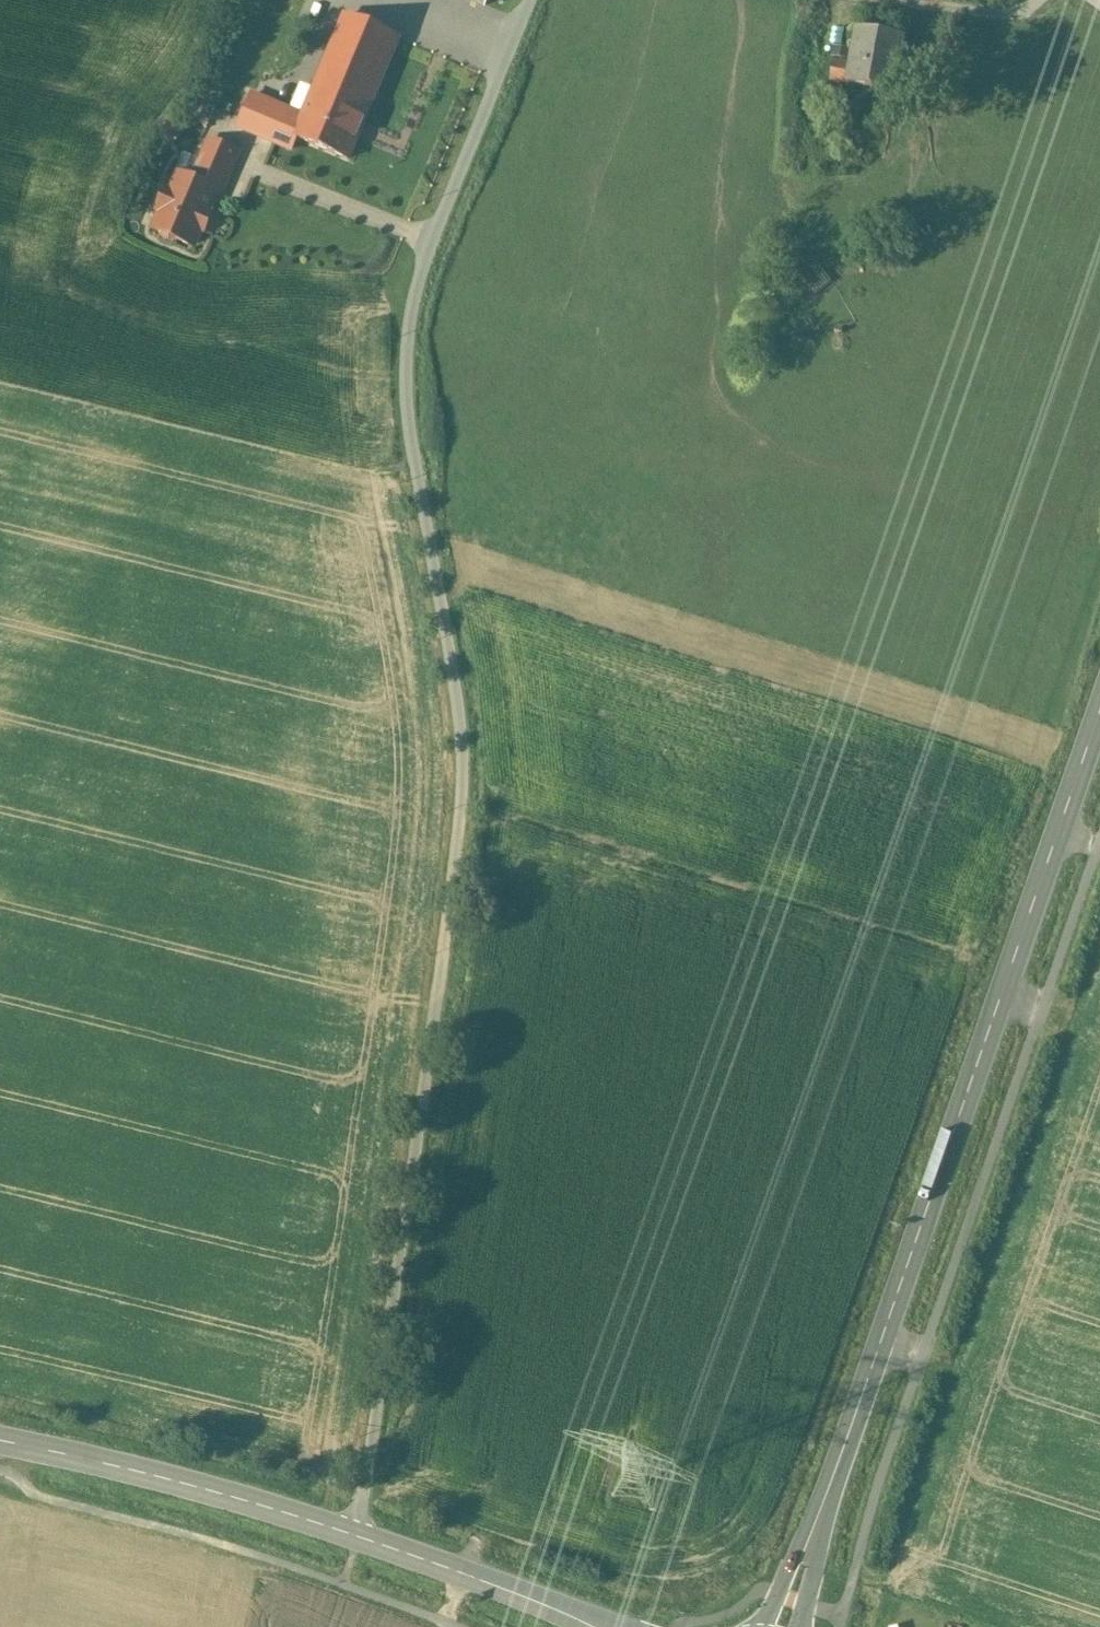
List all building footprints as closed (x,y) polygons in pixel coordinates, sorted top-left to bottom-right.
[(300,122),(294,137),(347,160),(398,38),(345,16),(300,122)] [(901,40),(858,32),(848,85),(872,89),(874,83),(893,86),(901,40)] [(300,122),(272,110),(262,134),(291,146),(294,137),(300,122)] [(237,154),(208,141),(190,180),(216,191),(215,193),(219,195),(237,154)] [(190,180),(177,175),(170,190),(167,189),(158,210),(161,212),(154,229),(158,231),(161,237),(169,240),(175,238),(193,246),(200,229),(203,230),(210,215),(207,213),(215,193),(216,191),(190,180)]
